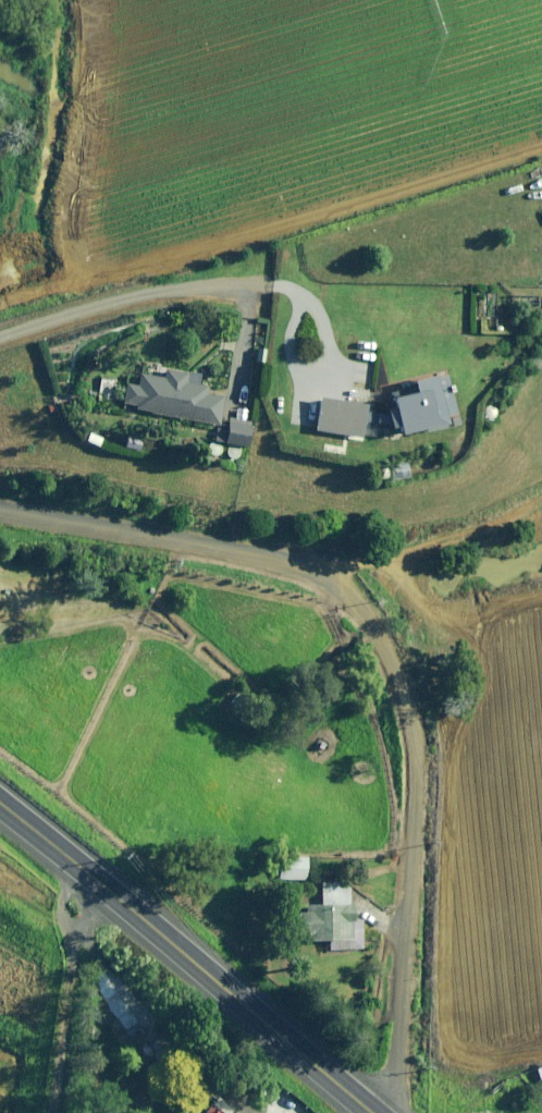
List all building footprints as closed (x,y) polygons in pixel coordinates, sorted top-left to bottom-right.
[(265,363),(266,348),(256,347),(254,363),(265,363)] [(224,447),(224,448),(224,449),(223,451),(224,452),(224,453),(225,455),(226,456),(227,457),(228,458),(229,458),(231,458),(232,458),(234,458),(235,458),(236,457),(237,456),(238,455),(239,454),(240,452),(240,451),(240,450),(244,450),(249,423),(223,418),(227,398),(204,394),(206,386),(184,382),(185,373),(163,369),(162,378),(138,374),(136,385),(123,383),(119,407),(215,425),(211,444),(207,444),(207,445),(206,446),(206,447),(206,448),(207,450),(207,451),(208,452),(209,453),(210,454),(211,454),(212,455),(214,455),(215,455),(216,455),(217,454),(219,453),(219,452),(220,451),(221,450),(221,449),(221,447),(221,446),(224,447)] [(390,409),(383,411),(373,413),(375,425),(386,422),(387,428),(395,426),(397,434),(442,424),(440,416),(453,413),(444,374),(410,382),(413,392),(388,398),(390,409)] [(371,412),(361,411),(362,405),(317,399),(312,431),(357,437),(360,423),(369,424),(371,412)] [(408,477),(405,463),(388,466),(390,480),(408,477)] [(306,857),(285,857),(285,880),(305,880),(306,857)] [(351,883),(321,883),(321,904),(297,904),(297,941),(329,941),(329,949),(362,950),(362,938),(351,938),(351,883)]
